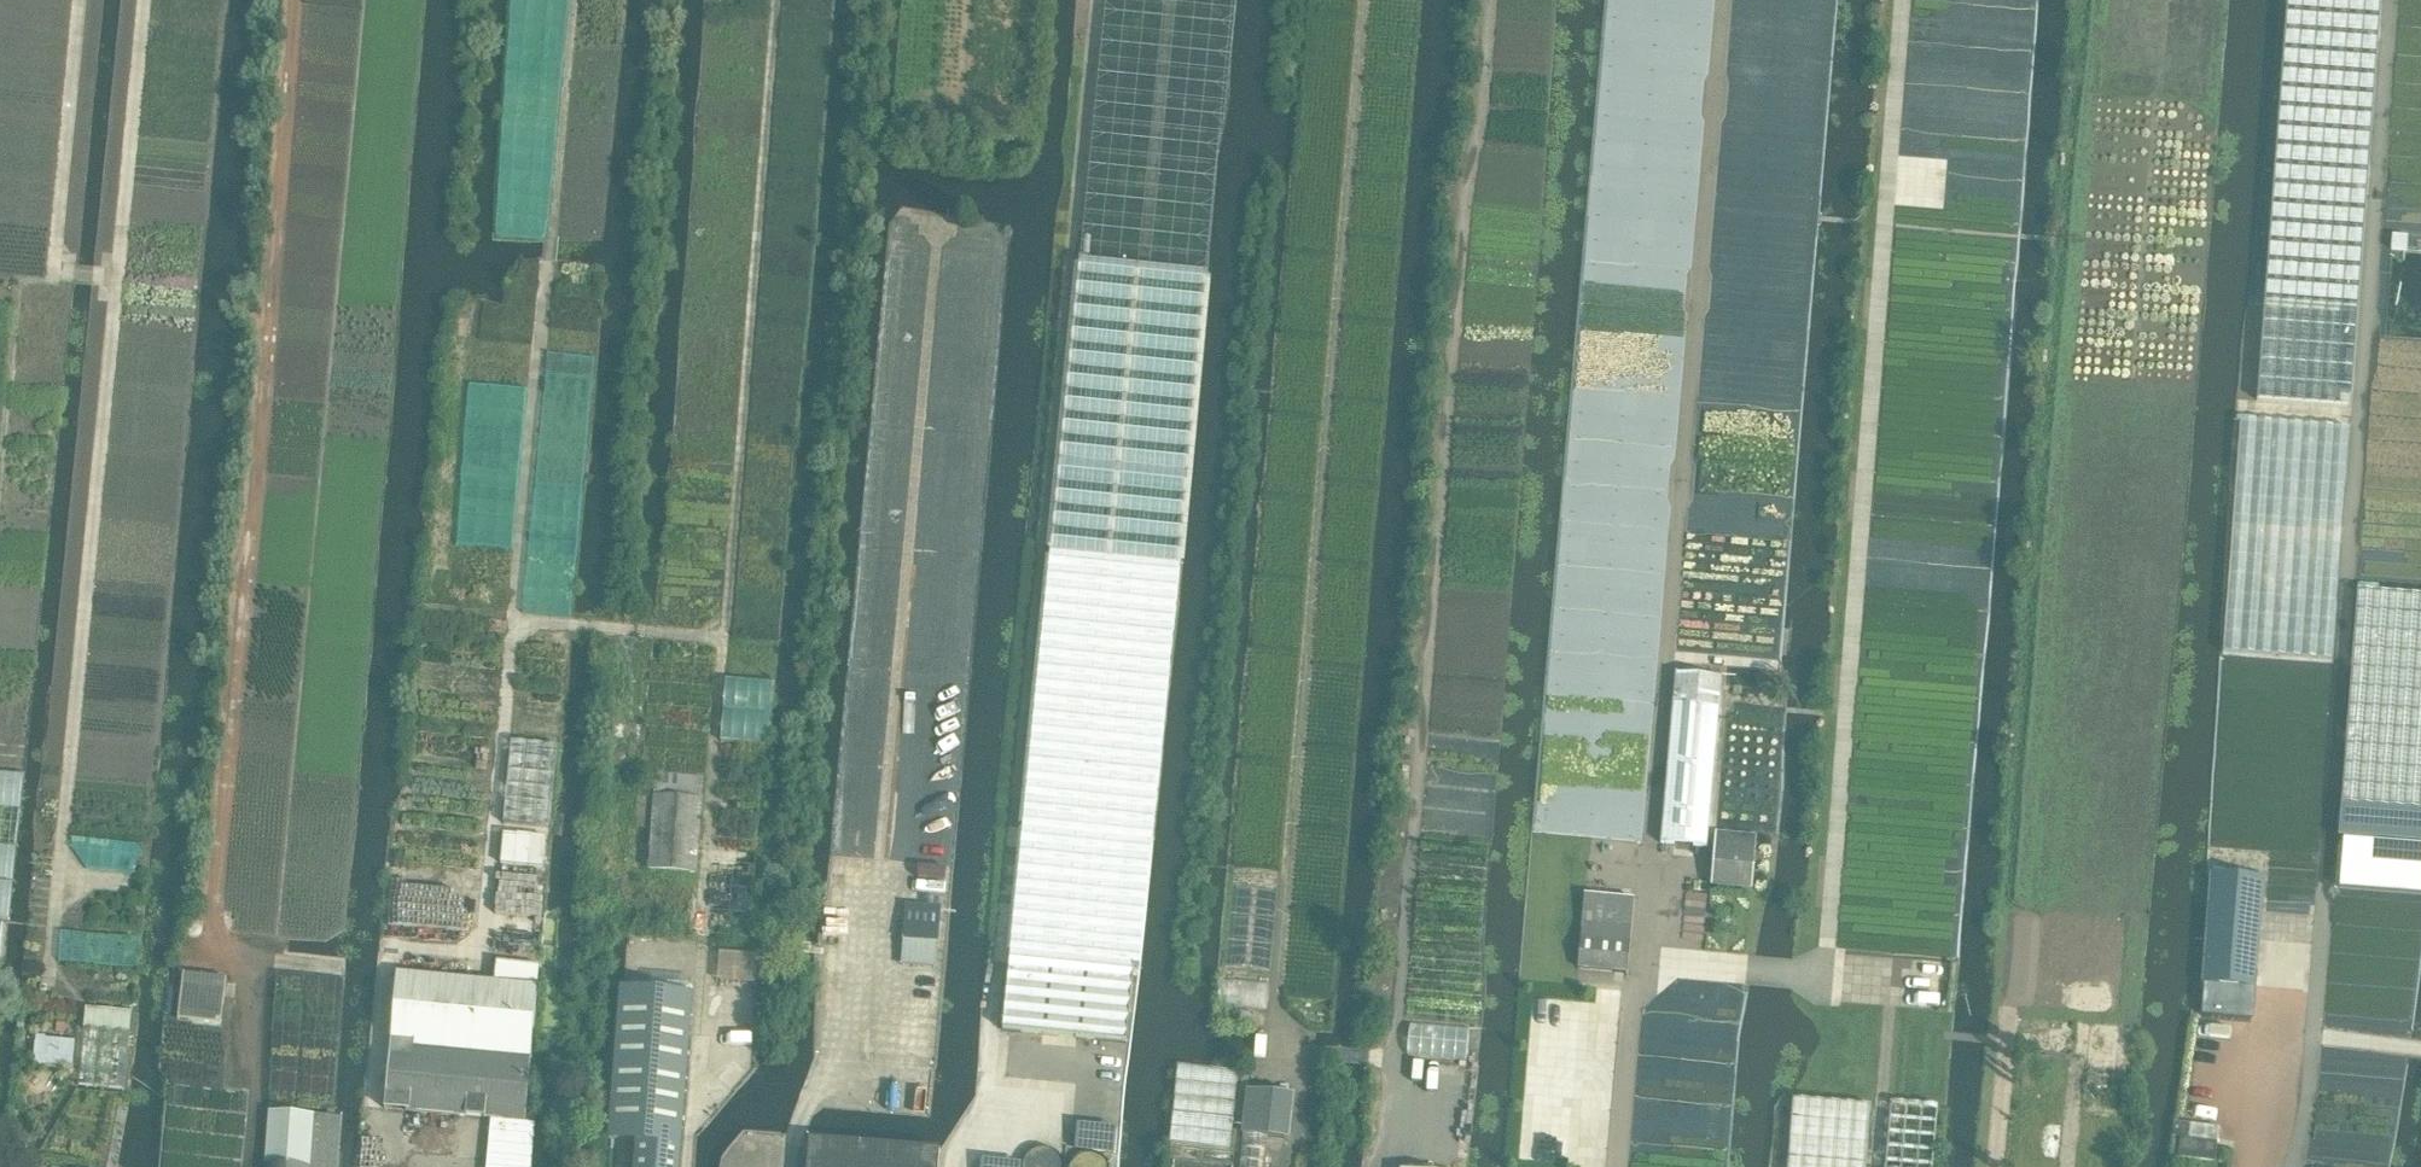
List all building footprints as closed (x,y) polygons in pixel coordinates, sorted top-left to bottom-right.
[(2256,401),(2351,408),(2381,0),(2286,0),(2256,401)] [(2393,235),(2392,249),(2406,250),(2407,236),(2393,235)] [(1050,558),(1010,955),(1133,967),(1138,968),(1178,570),(1203,310),(1207,273),(1079,260),(1050,558)] [(2240,419),(2223,655),(2333,663),(2350,427),(2240,419)] [(2342,804),(2339,839),(2420,845),(2420,596),(2358,592),(2342,804)] [(1718,709),(1721,678),(1675,674),(1673,705),(1661,843),(1707,847),(1718,709)] [(521,698),(518,727),(562,732),(565,702),(521,698)] [(560,746),(513,741),(504,823),(552,828),(560,746)] [(635,827),(651,828),(648,869),(695,873),(700,801),(702,777),(655,775),(653,798),(637,797),(636,800),(635,827)] [(503,833),(500,863),(543,867),(546,838),(503,833)] [(1715,838),(1711,886),(1751,889),(1755,842),(1715,838)] [(2339,888),(2420,894),(2420,891),(2420,846),(2343,839),(2339,888)] [(2203,984),(2201,1015),(2211,1016),(2211,1015),(2251,1018),(2254,988),(2256,988),(2257,973),(2255,972),(2263,878),(2211,873),(2202,984),(2203,984)] [(1585,894),(1578,968),(1626,972),(1633,899),(1585,894)] [(937,942),(941,907),(905,904),(902,939),(937,942)] [(2125,932),(2124,946),(2138,948),(2139,933),(2125,932)] [(1010,955),(1002,1032),(1125,1044),(1133,967),(1010,955)] [(385,1108),(491,1118),(486,1166),(531,1166),(536,1123),(533,1122),(526,1122),(538,986),(539,967),(534,966),(534,963),(526,963),(526,965),(497,963),(495,982),(398,972),(385,1108)] [(181,974),(176,1020),(220,1025),(226,979),(181,974)] [(610,1139),(635,1141),(633,1166),(678,1166),(680,1144),(692,991),(621,986),(608,1138),(610,1139)] [(86,1009),(79,1087),(126,1091),(132,1012),(86,1009)] [(1177,1065),(1173,1112),(1169,1144),(1229,1150),(1237,1071),(1177,1065)] [(1242,1134),(1239,1166),(1263,1166),(1267,1136),(1286,1138),(1290,1095),(1247,1090),(1242,1134)] [(1869,1127),(1871,1106),(1793,1099),(1791,1121),(1787,1166),(1866,1166),(1869,1127)] [(1938,1105),(1890,1101),(1889,1123),(1885,1166),(1933,1166),(1938,1105)] [(310,1149),(331,1151),(333,1112),(327,1112),(327,1117),(268,1113),(265,1166),(309,1166),(310,1149)] [(939,1150),(809,1139),(807,1166),(938,1166),(939,1150)]
